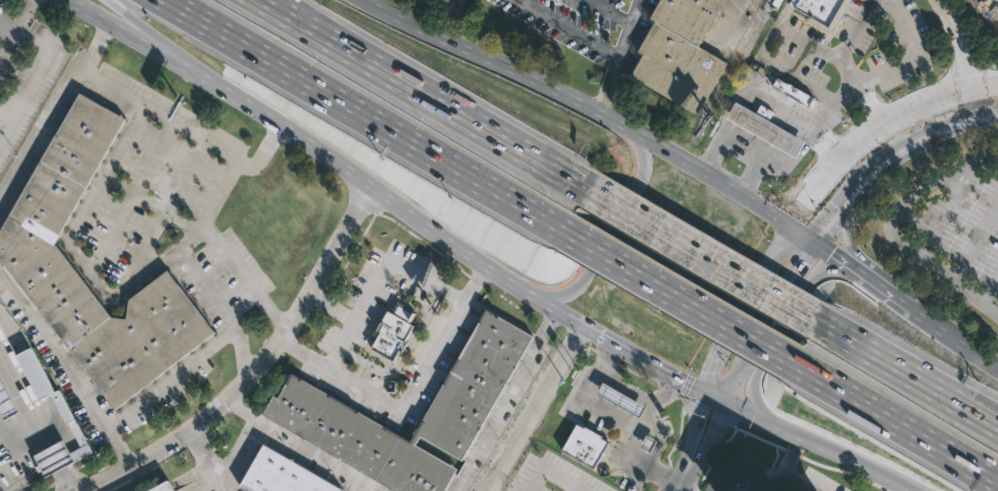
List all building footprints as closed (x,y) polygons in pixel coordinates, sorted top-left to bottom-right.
[(646,22),(659,0),(726,0),(699,45),(729,62),(709,95),(698,114),(632,75),(641,59),(635,56),(652,26),(646,22)] [(790,3),(792,0),(850,0),(832,32),(806,18),(808,13),(790,3)] [(772,89),(808,104),(812,94),(776,79),(772,89)] [(115,409),(0,259),(0,231),(80,92),(125,118),(54,242),(110,316),(126,318),(127,300),(167,269),(215,332),(115,409)] [(737,100),(757,112),(762,104),(775,111),(770,120),(806,141),(797,157),(728,117),(737,100)] [(397,300),(419,313),(393,360),(370,347),(379,332),(376,330),(387,311),(389,313),(397,300)] [(521,357),(445,490),(394,490),(262,415),(274,395),(278,398),(292,373),(411,441),(486,308),(533,335),(521,357)] [(30,347),(54,392),(58,390),(92,451),(74,461),(70,452),(80,446),(52,393),(40,399),(16,355),(30,347)] [(5,419),(0,410),(0,377),(19,412),(5,419)] [(647,407),(641,417),(598,392),(604,382),(647,407)] [(578,424),(585,429),(586,427),(602,437),(602,438),(608,442),(594,467),(564,449),(578,424)] [(63,440),(34,455),(45,476),(92,453),(83,436),(76,439),(80,447),(70,453),(63,440)] [(342,489),(341,490),(248,490),(239,486),(264,444),(342,489)] [(168,480),(174,490),(148,490),(168,480)]
